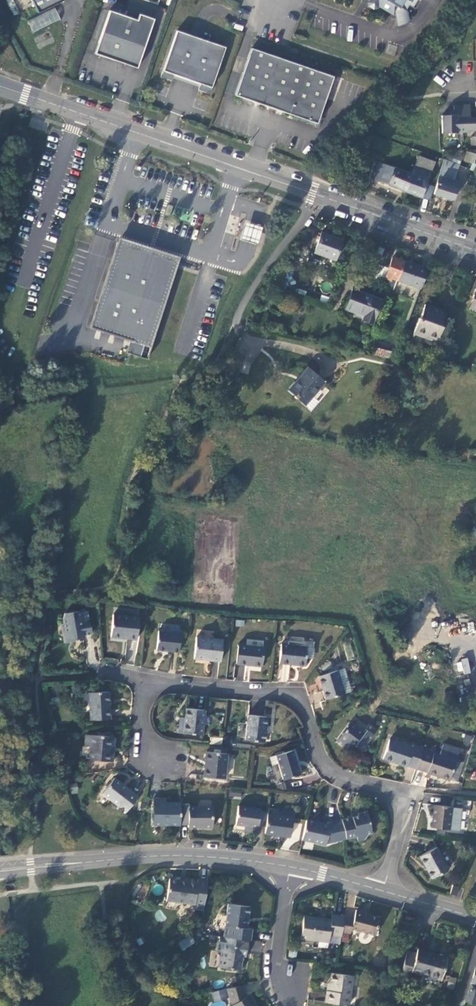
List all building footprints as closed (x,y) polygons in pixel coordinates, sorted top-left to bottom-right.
[(35,13),(61,0),(29,0),(35,13)] [(367,2),(368,6),(373,9),(377,8),(378,6),(393,14),(397,7),(399,8),(404,0),(368,0),(367,2)] [(33,33),(61,19),(55,8),(27,21),(33,33)] [(108,9),(94,52),(136,67),(153,17),(138,12),(136,19),(108,9)] [(177,30),(160,77),(171,80),(173,75),(200,84),(198,89),(209,94),(225,47),(177,30)] [(332,77),(250,49),(234,96),(247,101),(316,125),(332,77)] [(470,118),(469,105),(454,106),(454,111),(454,116),(449,116),(438,116),(439,134),(471,134),(471,132),(475,132),(475,118),(470,118)] [(464,161),(474,164),(475,158),(475,153),(467,151),(464,161)] [(418,156),(416,162),(432,168),(434,162),(418,156)] [(454,172),(456,164),(443,160),(441,168),(451,171),(454,172)] [(426,185),(432,168),(416,162),(411,176),(404,192),(421,198),(426,185)] [(372,180),(378,182),(384,167),(378,164),(372,180)] [(378,182),(404,192),(411,176),(384,167),(378,182)] [(441,168),(438,177),(448,180),(451,171),(441,168)] [(448,180),(438,177),(433,194),(453,200),(458,183),(448,180)] [(433,188),(426,185),(421,198),(429,201),(433,188)] [(261,226),(245,221),(242,229),(240,237),(257,242),(261,226)] [(342,239),(322,232),(315,251),(335,258),(342,239)] [(128,340),(149,347),(177,260),(116,240),(88,327),(128,340)] [(393,276),(398,278),(405,260),(394,256),(387,274),(390,276),(389,278),(392,279),(393,276)] [(398,278),(421,286),(428,268),(405,260),(398,278)] [(382,299),(352,289),(345,309),(364,316),(362,320),(374,323),(382,299)] [(265,309),(271,299),(266,296),(260,305),(265,309)] [(446,311),(425,303),(420,317),(419,316),(413,331),(435,339),(446,311)] [(149,347),(128,340),(125,351),(146,358),(149,347)] [(385,350),(370,346),(368,353),(383,356),(385,350)] [(385,350),(383,356),(393,358),(395,352),(385,350)] [(241,356),(235,352),(227,366),(233,369),(241,356)] [(323,380),(306,364),(296,375),(298,377),(288,388),(293,394),(292,394),(295,396),(303,403),(323,380)] [(221,385),(228,388),(235,374),(228,371),(221,385)] [(82,634),(91,632),(89,618),(88,618),(86,609),(78,611),(77,610),(64,613),(61,619),(62,622),(63,630),(60,631),(62,642),(76,640),(75,637),(81,636),(83,636),(82,634)] [(138,617),(111,615),(109,637),(118,638),(119,637),(124,637),(124,639),(136,640),(138,617)] [(179,632),(157,630),(155,650),(178,652),(179,632)] [(222,640),(197,638),(194,660),(220,662),(222,640)] [(263,647),(238,645),(236,665),(261,666),(263,647)] [(306,646),(279,645),(278,664),(304,666),(306,646)] [(457,673),(470,673),(469,660),(456,660),(457,673)] [(281,664),(279,681),(288,682),(290,665),(281,664)] [(350,692),(344,669),(318,677),(325,700),(350,692)] [(108,718),(107,691),(87,693),(88,720),(108,718)] [(202,735),(204,710),(185,709),(185,718),(183,733),(202,735)] [(267,716),(248,714),(246,739),(265,741),(267,716)] [(362,750),(364,747),(373,734),(370,732),(365,729),(364,731),(351,722),(337,741),(345,747),(347,744),(353,749),(355,746),(362,750)] [(109,738),(83,735),(83,744),(90,744),(88,760),(109,762),(110,754),(107,753),(109,738)] [(408,764),(417,767),(423,750),(424,746),(414,743),(413,746),(390,738),(383,758),(407,765),(408,764)] [(459,748),(443,743),(440,754),(434,752),(434,753),(423,750),(417,767),(427,770),(429,771),(444,775),(444,776),(450,778),(452,773),(459,748)] [(301,774),(293,750),(276,755),(284,780),(301,774)] [(227,753),(206,751),(203,776),(225,778),(227,753)] [(137,797),(113,778),(101,794),(125,813),(137,797)] [(153,826),(180,826),(180,805),(180,804),(165,804),(165,800),(153,800),(153,826)] [(189,805),(180,805),(180,826),(188,826),(188,828),(212,829),(212,808),(189,807),(189,805)] [(258,826),(266,827),(268,815),(268,813),(260,812),(261,809),(238,806),(236,826),(245,827),(258,829),(258,826)] [(461,809),(434,806),(432,828),(459,832),(461,809)] [(358,817),(342,822),(347,841),(358,838),(359,843),(365,842),(368,836),(372,835),(367,812),(358,814),(358,817)] [(293,818),(268,815),(266,827),(265,835),(291,838),(293,818)] [(302,840),(321,846),(330,825),(307,820),(302,840)] [(327,846),(347,841),(342,822),(331,824),(330,825),(321,846),(325,847),(327,846)] [(446,870),(435,849),(417,857),(428,879),(446,870)] [(196,903),(205,904),(208,879),(198,878),(198,880),(169,877),(166,899),(196,903)] [(452,894),(457,896),(461,887),(454,885),(452,894)] [(227,903),(222,936),(248,939),(250,928),(246,928),(249,906),(227,903)] [(354,916),(345,915),(342,931),(352,932),(352,927),(377,931),(379,913),(363,911),(364,910),(355,909),(354,916)] [(330,934),(342,936),(342,931),(345,915),(332,914),(331,919),(304,916),(301,938),(329,942),(330,934)] [(248,949),(249,939),(248,939),(222,936),(219,935),(217,952),(219,952),(222,952),(220,967),(241,969),(243,956),(246,956),(246,949),(248,949)] [(418,954),(409,951),(403,970),(442,981),(448,959),(419,950),(418,954)] [(475,964),(465,1000),(475,1003),(475,999),(475,964)] [(350,1005),(353,975),(333,973),(331,983),(331,991),(328,990),(326,1002),(350,1005)] [(243,985),(228,988),(229,998),(234,997),(236,1003),(231,1005),(257,1005),(255,1002),(250,1005),(246,997),(243,985)] [(227,998),(226,990),(214,992),(216,1000),(227,998)] [(250,994),(246,997),(250,1005),(255,1002),(250,994)]
